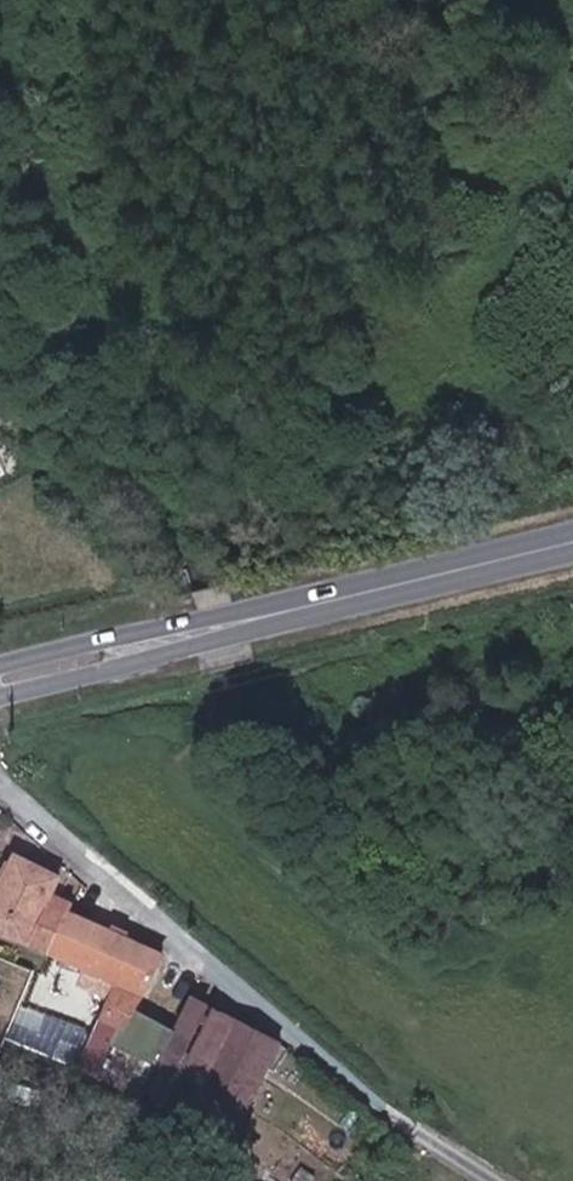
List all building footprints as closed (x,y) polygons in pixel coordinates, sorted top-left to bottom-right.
[(9,862),(0,886),(0,935),(47,956),(68,913),(39,900),(48,880),(9,862)] [(178,981),(184,965),(68,913),(47,956),(115,986),(105,1013),(160,1033),(178,981)] [(193,1045),(213,997),(178,981),(160,1033),(193,1045)]
